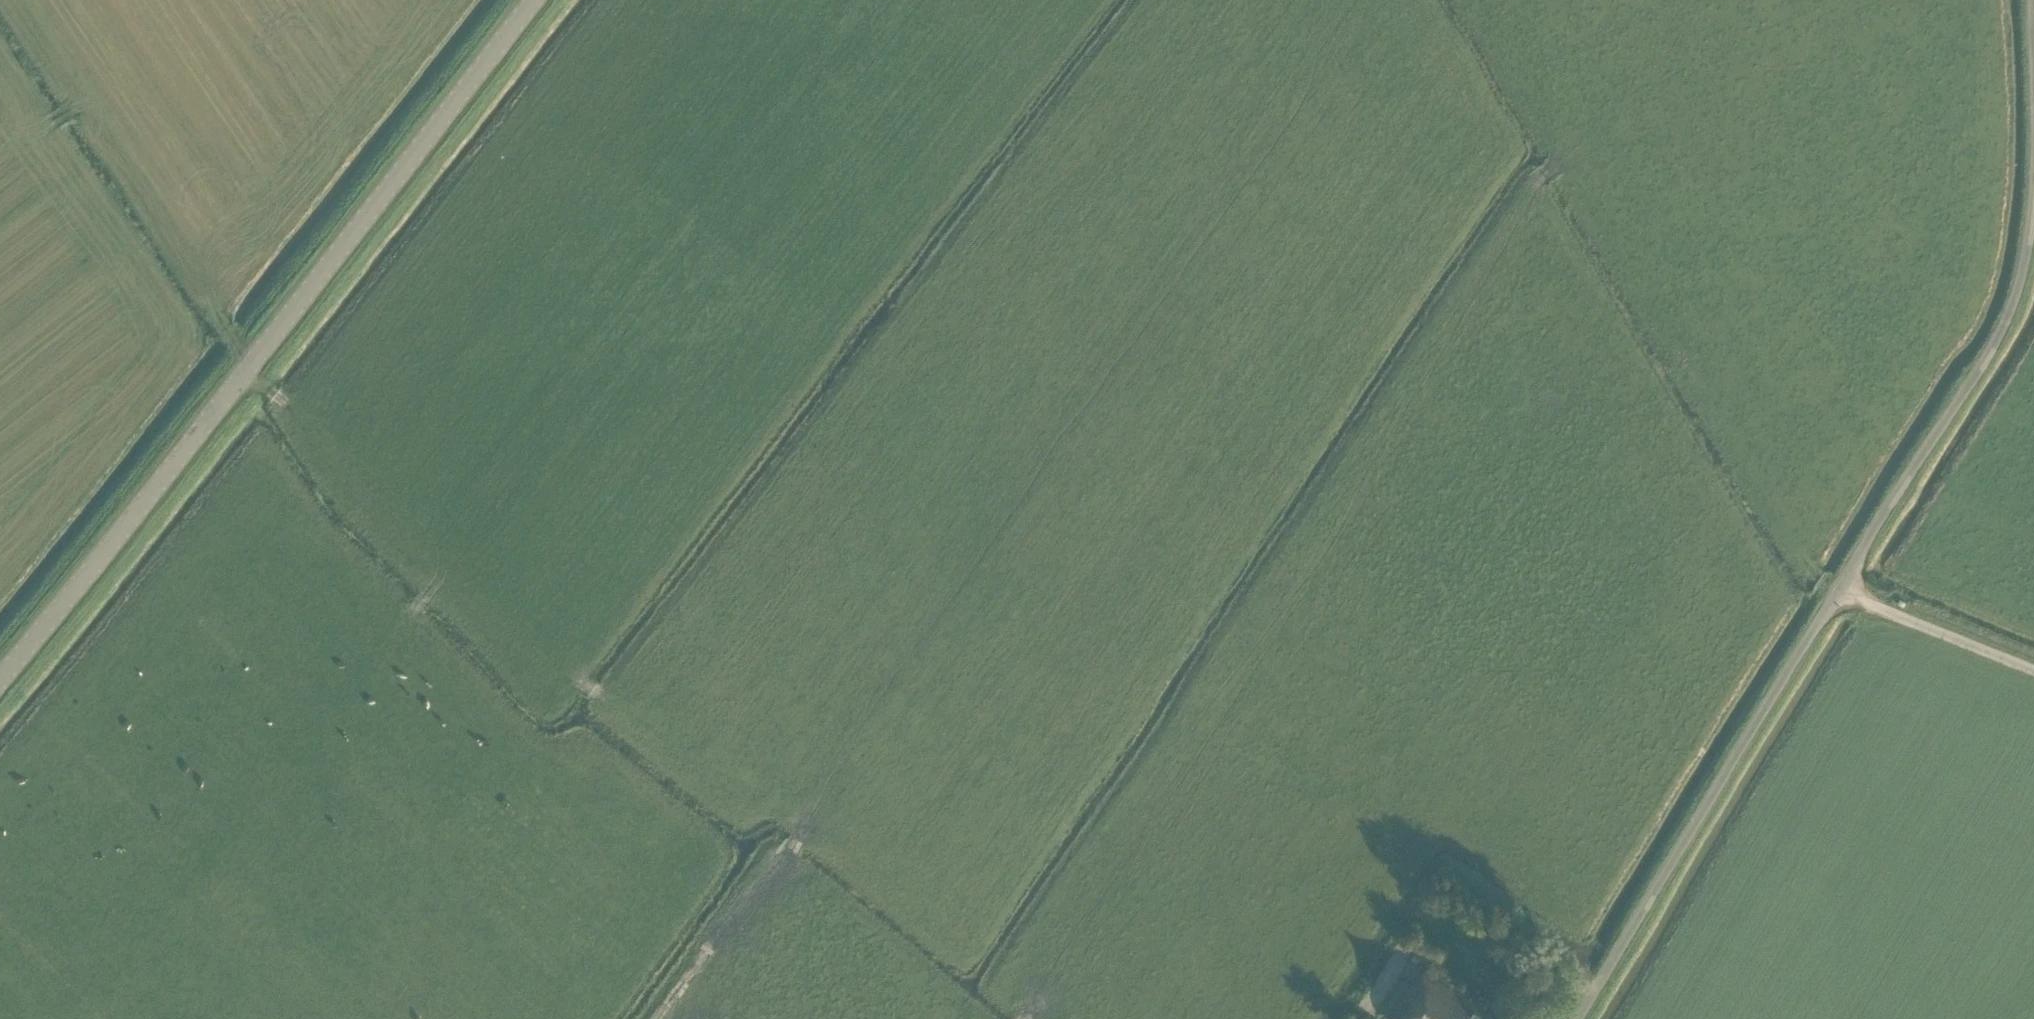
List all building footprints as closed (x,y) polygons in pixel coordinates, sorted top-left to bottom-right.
[(1493,1018),(1481,1010),(1487,1000),(1478,995),(1475,1001),(1423,969),(1413,983),(1411,982),(1387,1018),(1492,1018),(1493,1018)]
